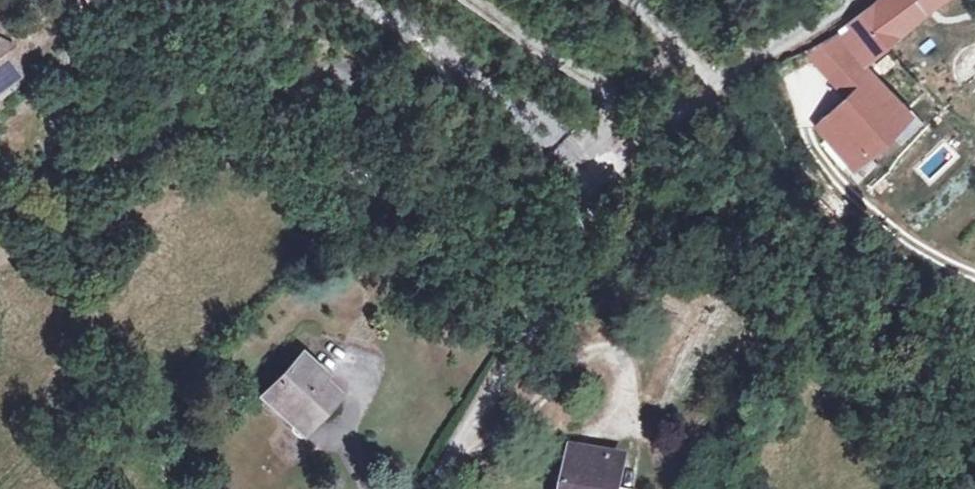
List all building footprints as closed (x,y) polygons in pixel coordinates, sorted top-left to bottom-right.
[(836,31),(860,60),(916,13),(933,0),(881,0),(836,31)] [(7,95),(8,82),(24,72),(9,52),(0,49),(0,101),(7,95)] [(831,83),(845,96),(814,125),(851,164),(906,112),(855,63),(831,83)] [(578,168),(590,152),(568,136),(556,152),(578,168)] [(860,170),(854,175),(860,181),(866,176),(860,170)] [(952,304),(942,295),(931,306),(941,315),(952,304)] [(299,342),(257,381),(293,420),(331,384),(318,370),(325,363),(319,356),(316,359),(299,342)] [(571,447),(563,488),(614,488),(620,455),(571,447)]
